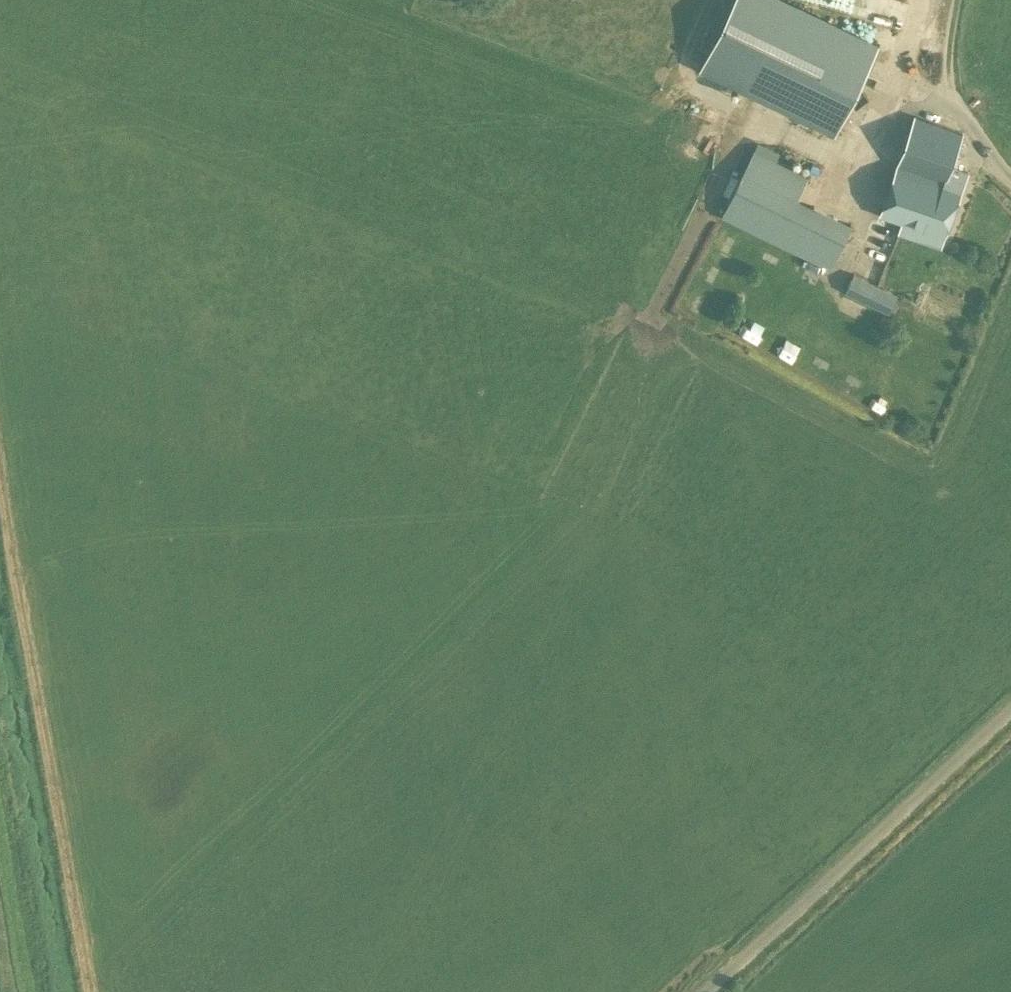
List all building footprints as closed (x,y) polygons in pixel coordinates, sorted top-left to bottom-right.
[(837,129),(866,69),(869,71),(879,50),(832,26),(779,0),(738,0),(704,65),(837,129)] [(967,172),(951,166),(962,133),(914,116),(880,215),(944,237),(967,172)] [(754,150),(723,214),(830,267),(851,224),(798,198),(808,177),(754,150)] [(854,274),(845,291),(887,312),(896,295),(877,286),(881,277),(874,273),(869,282),(854,274)]
